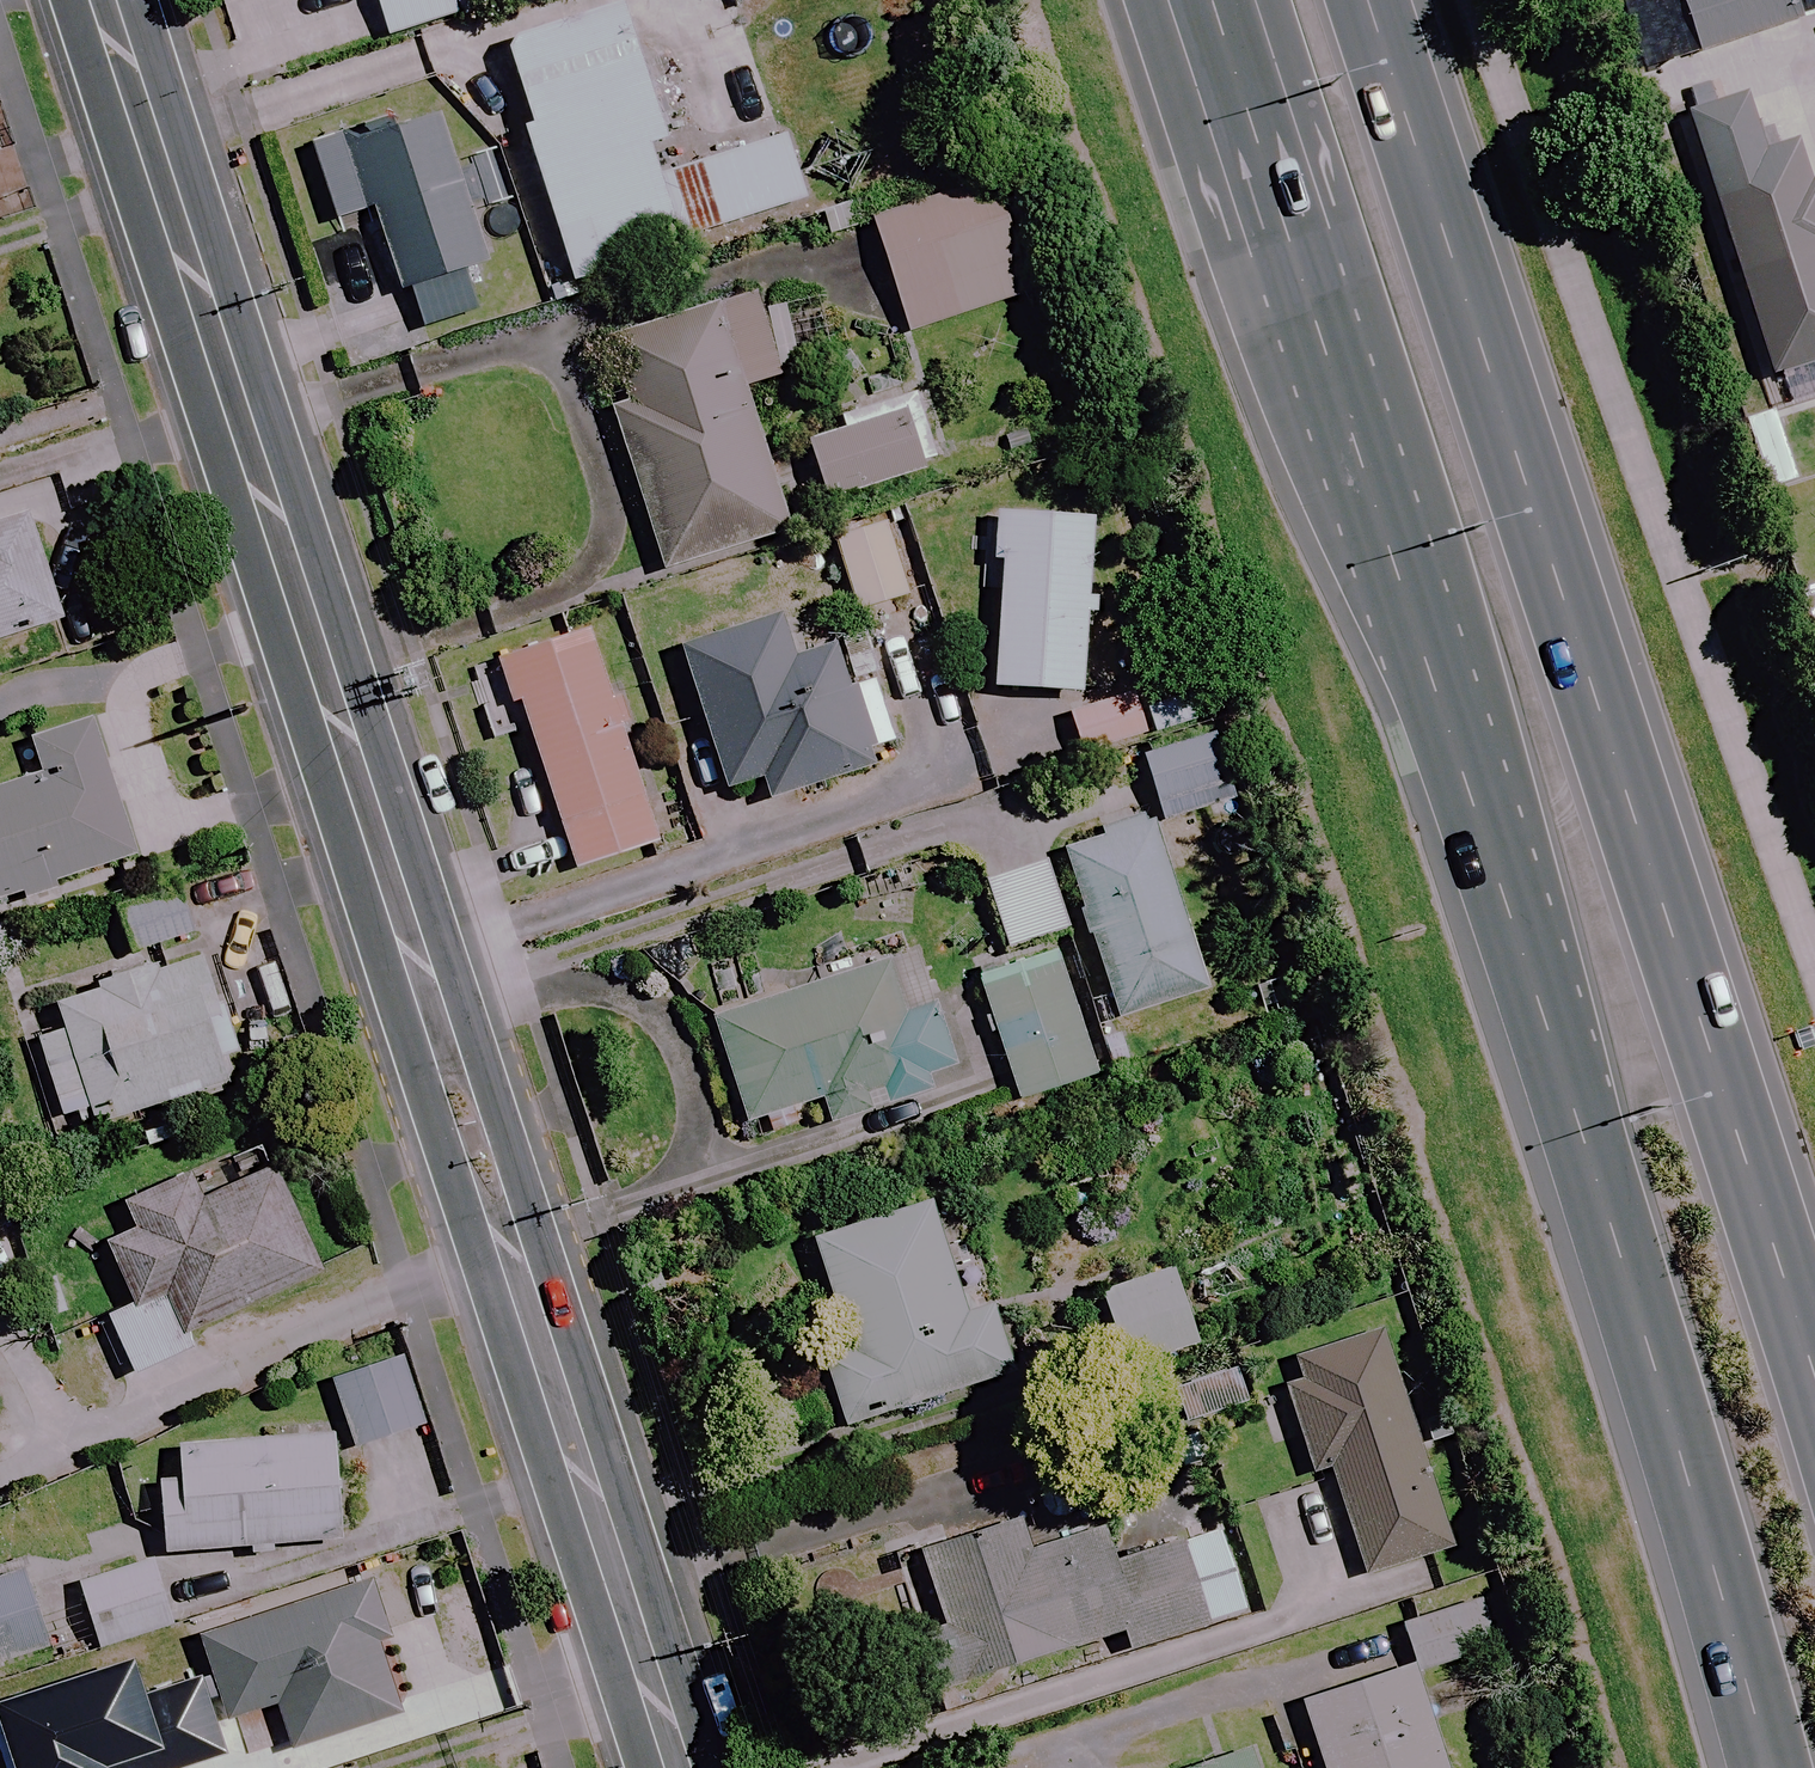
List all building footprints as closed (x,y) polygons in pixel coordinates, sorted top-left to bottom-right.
[(450,0),(373,0),(385,40),(455,19),(450,0)] [(1788,0),(1679,0),(1696,59),(1797,31),(1788,0)] [(667,144),(623,4),(503,42),(529,127),(522,129),(571,285),(681,250),(679,243),(808,202),(787,136),(657,178),(648,150),(667,144)] [(1811,184),(1799,144),(1765,154),(1749,99),(1689,117),(1755,342),(1814,324),(1814,183),(1811,184)] [(398,294),(405,292),(418,332),(482,313),(469,272),(489,266),(440,109),(341,139),(364,214),(372,212),(398,294)] [(1028,295),(991,181),(870,221),(907,334),(1028,295)] [(779,376),(753,300),(589,355),(662,574),(787,532),(739,389),(779,376)] [(918,477),(901,417),(808,444),(824,503),(918,477)] [(0,525),(0,643),(61,623),(26,516),(0,525)] [(1090,521),(1001,516),(990,690),(1080,695),(1090,521)] [(908,597),(886,525),(834,541),(856,613),(908,597)] [(894,746),(862,644),(837,652),(830,630),(791,642),(784,619),(679,651),(723,793),(759,782),(766,804),(872,771),(867,755),(894,746)] [(658,845),(589,635),(504,664),(573,873),(658,845)] [(1147,736),(1135,695),(1067,713),(1078,755),(1147,736)] [(96,718),(30,738),(42,778),(0,791),(0,904),(139,862),(96,718)] [(1230,804),(1213,739),(1144,757),(1160,822),(1230,804)] [(1204,992),(1150,824),(1063,852),(1117,1020),(1204,992)] [(1067,930),(1044,865),(983,886),(1005,952),(1067,930)] [(190,937),(179,892),(115,908),(127,953),(190,937)] [(1094,1078),(1059,956),(978,980),(1014,1102),(1094,1078)] [(230,1087),(196,960),(58,998),(68,1033),(40,1040),(64,1132),(230,1087)] [(902,1017),(886,966),(712,1020),(746,1125),(820,1102),(828,1126),(965,1083),(940,1005),(902,1017)] [(319,1276),(272,1170),(223,1191),(212,1167),(126,1205),(137,1230),(105,1244),(133,1307),(106,1319),(131,1377),(192,1351),(185,1335),(319,1276)] [(965,1316),(929,1204),(811,1242),(846,1347),(819,1356),(843,1429),(1012,1374),(990,1307),(965,1316)] [(1197,1345),(1172,1271),(1099,1295),(1124,1369),(1197,1345)] [(1450,1552),(1382,1334),(1279,1366),(1314,1476),(1327,1472),(1361,1580),(1450,1552)] [(424,1427),(401,1356),(328,1380),(351,1451),(424,1427)] [(1245,1407),(1234,1370),(1174,1388),(1185,1424),(1245,1407)] [(346,1541),(338,1435),(177,1448),(180,1484),(158,1486),(163,1555),(346,1541)] [(1120,1635),(1100,1569),(1065,1580),(1055,1546),(1029,1554),(1019,1522),(917,1553),(940,1627),(903,1638),(921,1696),(1120,1635)] [(1100,1569),(1120,1635),(1125,1650),(1244,1613),(1219,1533),(1100,1569)] [(175,1627),(155,1561),(78,1586),(98,1651),(175,1627)] [(23,1564),(0,1571),(0,1666),(50,1651),(23,1564)] [(375,1581),(196,1641),(224,1722),(274,1705),(295,1767),(335,1767),(387,1751),(376,1720),(398,1712),(376,1644),(394,1638),(375,1581)] [(1493,1649),(1479,1603),(1400,1627),(1415,1673),(1493,1649)] [(1412,1670),(1303,1705),(1323,1767),(1444,1767),(1412,1670)] [(1250,1753),(1204,1767),(1255,1767),(1250,1753)] [(69,1758),(33,1767),(72,1767),(69,1758)]
